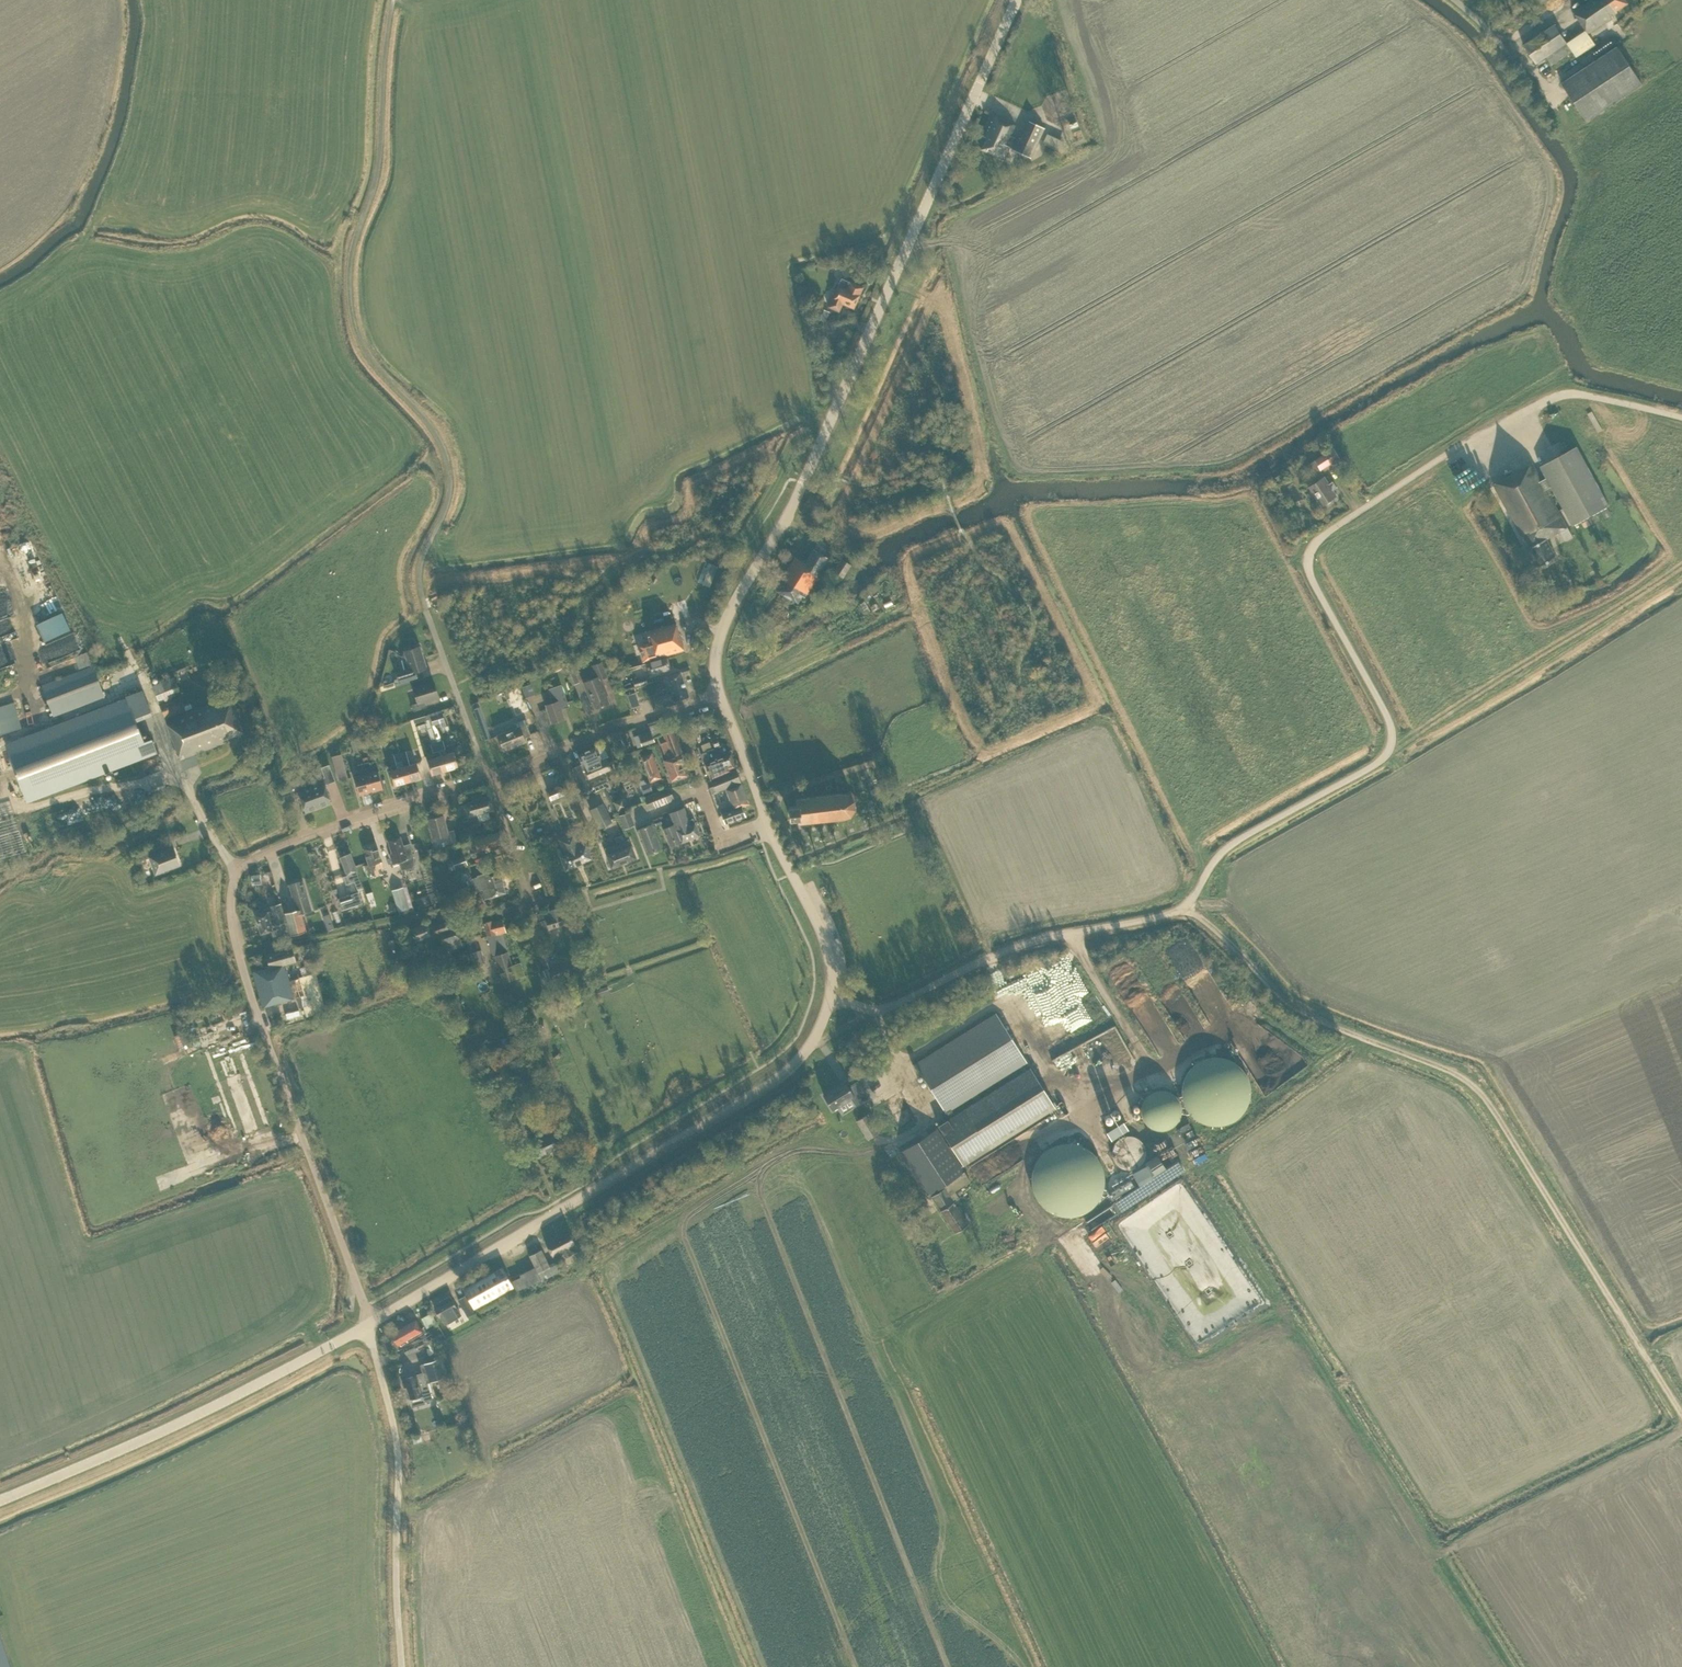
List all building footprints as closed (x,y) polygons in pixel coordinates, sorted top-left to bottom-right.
[(1588,2),(1574,11),(1589,34),(1614,17),(1613,15),(1618,12),(1617,11),(1629,3),(1627,0),(1591,0),(1588,2)] [(1537,64),(1546,57),(1552,65),(1573,51),(1554,24),(1524,45),(1537,64)] [(1562,83),(1587,120),(1643,84),(1618,46),(1562,83)] [(1013,150),(1031,158),(1045,128),(1029,121),(1021,139),(1019,138),(1018,139),(1011,136),(1016,126),(994,116),(984,137),(986,138),(981,149),(998,156),(999,155),(1005,157),(1009,147),(1014,149),(1013,150)] [(1059,152),(1064,142),(1045,133),(1040,143),(1059,152)] [(1045,159),(1048,153),(1039,149),(1036,154),(1045,159)] [(854,308),(863,288),(850,282),(848,288),(839,284),(829,307),(839,311),(843,303),(854,308)] [(812,321),(824,327),(831,312),(819,307),(812,321)] [(1610,505),(1578,446),(1541,466),(1547,478),(1542,480),(1533,463),(1494,484),(1522,536),(1524,534),(1541,565),(1557,556),(1547,539),(1568,527),(1550,494),(1555,492),(1573,525),(1610,505)] [(1314,461),(1320,471),(1339,459),(1333,449),(1314,461)] [(1336,496),(1333,491),(1337,488),(1333,481),(1329,484),(1324,477),(1309,487),(1321,506),(1336,496)] [(1606,518),(1612,515),(1608,508),(1602,512),(1606,518)] [(784,580),(777,591),(798,603),(803,595),(806,597),(829,558),(813,549),(805,563),(795,557),(781,579),(784,580)] [(833,574),(842,580),(852,565),(843,559),(833,574)] [(669,600),(640,609),(646,629),(675,621),(669,600)] [(45,640),(71,629),(63,611),(37,622),(45,640)] [(684,650),(676,623),(646,632),(649,642),(638,645),(643,662),(684,650)] [(427,668),(420,646),(409,650),(407,648),(402,657),(407,659),(411,670),(397,675),(398,678),(400,685),(417,680),(414,672),(427,668)] [(671,669),(667,657),(646,663),(650,677),(660,674),(659,672),(671,669)] [(593,701),(596,709),(610,703),(606,695),(608,695),(601,679),(608,676),(602,662),(592,666),(597,677),(584,683),(591,702),(593,701)] [(43,685),(54,715),(105,696),(93,666),(43,685)] [(566,669),(572,685),(579,683),(573,666),(566,669)] [(664,695),(651,699),(654,710),(677,703),(676,701),(689,697),(681,672),(664,677),(667,688),(662,690),(664,695)] [(185,710),(186,710),(180,695),(179,691),(174,677),(161,682),(153,685),(165,718),(185,710)] [(638,679),(640,685),(647,683),(646,677),(638,679)] [(426,707),(424,701),(438,697),(434,683),(414,689),(418,703),(412,705),(414,711),(426,707)] [(546,705),(552,723),(565,719),(560,706),(567,703),(561,683),(548,688),(553,703),(546,705)] [(522,687),(526,698),(534,695),(531,684),(522,687)] [(633,708),(639,706),(635,693),(628,695),(633,708)] [(27,800),(157,751),(152,739),(144,742),(128,699),(6,745),(27,800)] [(181,759),(228,741),(227,739),(243,733),(230,699),(209,707),(209,705),(166,720),(181,759)] [(523,700),(517,702),(521,715),(528,712),(523,700)] [(22,728),(15,702),(0,706),(0,734),(22,728)] [(474,708),(486,739),(498,734),(496,731),(491,733),(480,705),(474,708)] [(433,725),(445,721),(442,713),(430,716),(433,725)] [(498,735),(504,750),(526,742),(524,738),(531,736),(525,720),(515,724),(517,727),(498,735)] [(365,738),(373,736),(371,728),(363,730),(365,738)] [(638,734),(641,745),(654,741),(651,730),(638,734)] [(682,752),(674,730),(664,734),(667,742),(662,744),(667,758),(682,752)] [(443,740),(437,742),(441,756),(445,771),(459,767),(454,752),(447,754),(443,740)] [(702,745),(705,751),(713,747),(710,741),(702,745)] [(437,742),(431,744),(433,752),(439,750),(437,742)] [(704,763),(710,779),(712,779),(731,771),(731,769),(736,767),(731,754),(725,756),(722,746),(701,754),(705,763),(704,763)] [(596,747),(578,755),(589,779),(612,769),(607,757),(602,759),(596,747)] [(401,753),(403,761),(409,760),(406,751),(401,753)] [(342,752),(332,756),(339,780),(349,777),(342,752)] [(409,781),(404,766),(403,761),(401,753),(394,755),(398,768),(391,770),(395,785),(409,781)] [(652,753),(642,757),(650,781),(660,778),(652,753)] [(684,753),(679,755),(664,761),(671,781),(687,776),(683,764),(687,763),(684,753)] [(432,774),(445,771),(441,756),(428,760),(432,774)] [(370,762),(364,763),(372,792),(383,789),(378,770),(372,771),(370,762)] [(361,774),(355,776),(360,795),(372,792),(364,763),(358,765),(361,774)] [(409,781),(422,778),(417,763),(404,766),(409,781)] [(319,784),(311,787),(319,807),(331,803),(324,783),(335,779),(329,764),(321,767),(325,777),(317,780),(319,784)] [(583,765),(573,769),(583,793),(591,790),(587,780),(589,779),(583,765)] [(736,770),(731,771),(712,779),(714,785),(709,787),(712,793),(741,782),(736,770)] [(288,791),(294,788),(291,781),(285,783),(288,791)] [(644,794),(652,791),(649,783),(641,786),(644,794)] [(749,804),(741,783),(723,789),(730,810),(721,813),(725,824),(746,816),(742,806),(749,804)] [(548,791),(551,800),(564,794),(561,786),(548,791)] [(645,796),(650,809),(675,799),(670,786),(645,796)] [(306,812),(319,807),(311,787),(299,791),(306,812)] [(474,800),(474,801),(465,804),(469,817),(494,810),(491,798),(483,800),(482,799),(482,798),(479,794),(474,796),(474,800)] [(789,806),(790,819),(798,818),(799,824),(842,819),(850,816),(855,810),(855,801),(849,795),(840,794),(796,800),(796,805),(789,806)] [(618,810),(627,806),(624,796),(614,800),(618,810)] [(591,809),(601,828),(614,821),(604,802),(591,809)] [(670,813),(675,824),(682,842),(700,835),(693,818),(689,820),(685,807),(670,813)] [(620,814),(625,828),(636,824),(631,810),(620,814)] [(428,819),(433,838),(448,834),(443,815),(428,819)] [(16,816),(0,821),(0,858),(26,850),(16,816)] [(639,829),(649,854),(661,849),(651,824),(639,829)] [(671,847),(682,842),(675,824),(664,828),(671,847)] [(464,837),(471,835),(469,827),(462,829),(464,837)] [(450,831),(453,844),(459,842),(456,829),(450,831)] [(504,846),(499,831),(486,836),(485,833),(469,838),(472,847),(473,847),(475,853),(485,850),(486,852),(504,846)] [(561,856),(567,870),(592,859),(586,845),(581,847),(574,832),(559,839),(566,854),(561,856)] [(615,838),(617,844),(606,848),(608,854),(606,854),(612,868),(637,858),(631,845),(629,839),(625,841),(623,835),(615,838)] [(400,836),(388,840),(392,853),(390,854),(393,864),(400,862),(402,870),(416,866),(413,856),(410,857),(406,845),(404,846),(400,836)] [(382,861),(377,844),(364,848),(369,864),(366,865),(369,873),(374,871),(372,865),(382,861)] [(179,864),(173,848),(156,854),(153,847),(138,853),(140,860),(150,857),(156,873),(179,864)] [(344,876),(345,875),(348,883),(355,881),(352,873),(358,870),(351,853),(341,857),(345,869),(342,870),(344,876)] [(452,859),(456,870),(469,865),(465,855),(452,859)] [(498,868),(484,873),(476,876),(477,877),(472,878),(476,891),(481,890),(484,899),(492,897),(506,892),(503,883),(504,883),(502,877),(501,877),(498,868)] [(286,913),(292,935),(306,931),(301,913),(311,910),(303,880),(289,884),(295,904),(297,910),(286,913)] [(393,890),(399,912),(410,909),(404,887),(393,890)] [(338,899),(342,910),(362,903),(359,892),(338,899)] [(438,902),(435,893),(416,899),(418,909),(428,906),(427,905),(438,902)] [(475,898),(458,904),(461,911),(477,905),(475,898)] [(256,914),(261,933),(278,929),(277,925),(282,923),(286,922),(281,903),(271,905),(273,913),(272,914),(271,910),(256,914)] [(538,914),(543,930),(567,923),(564,913),(561,914),(559,907),(538,914)] [(496,933),(497,935),(502,933),(506,931),(502,918),(493,921),(493,920),(483,923),(487,935),(496,933)] [(271,931),(274,939),(290,935),(287,922),(286,922),(282,923),(277,925),(278,929),(271,931)] [(445,922),(431,927),(434,935),(438,934),(442,946),(451,943),(453,949),(463,945),(457,927),(448,930),(445,922)] [(428,923),(411,929),(408,930),(407,928),(398,930),(403,948),(404,948),(404,951),(413,949),(412,946),(411,942),(415,940),(415,941),(432,935),(428,923)] [(512,965),(502,933),(497,935),(496,933),(487,935),(494,956),(493,956),(495,964),(494,965),(495,968),(497,969),(497,971),(500,970),(504,982),(525,976),(521,963),(512,965)] [(388,940),(393,955),(402,952),(397,937),(388,940)] [(475,967),(484,964),(475,937),(466,940),(475,967)] [(292,998),(283,965),(296,961),(293,948),(267,954),(270,967),(253,971),(263,1006),(292,998)] [(458,956),(462,970),(471,968),(466,953),(458,956)] [(307,975),(314,973),(312,963),(305,965),(307,975)] [(571,974),(567,963),(550,970),(555,981),(571,974)] [(540,973),(545,986),(554,983),(548,969),(540,973)] [(292,981),(296,996),(305,993),(300,978),(292,981)] [(996,1013),(915,1064),(946,1113),(946,1112),(951,1120),(940,1127),(958,1157),(964,1166),(989,1150),(1055,1108),(1030,1068),(980,1099),(980,1098),(977,1094),(1026,1063),(996,1013)] [(1189,1112),(1191,1115),(1194,1118),(1197,1120),(1201,1122),(1205,1123),(1208,1124),(1212,1125),(1216,1125),(1220,1125),(1224,1124),(1228,1123),(1231,1122),(1235,1120),(1238,1117),(1241,1115),(1243,1112),(1245,1109),(1247,1105),(1249,1102),(1250,1098),(1250,1094),(1250,1090),(1250,1086),(1249,1082),(1248,1079),(1247,1075),(1245,1072),(1242,1069),(1240,1066),(1237,1063),(1233,1061),(1230,1059),(1226,1058),(1222,1057),(1219,1056),(1215,1056),(1211,1057),(1207,1057),(1203,1059),(1199,1061),(1196,1063),(1193,1065),(1190,1068),(1187,1072),(1185,1075),(1183,1079),(1182,1083),(1182,1087),(1181,1090),(1181,1094),(1182,1098),(1183,1102),(1185,1106),(1187,1109),(1189,1112)] [(857,1105),(867,1098),(868,1097),(858,1081),(849,1087),(845,1082),(824,1095),(834,1110),(852,1098),(857,1105)] [(1177,1097),(1175,1095),(1173,1094),(1171,1092),(1168,1091),(1165,1090),(1162,1090),(1159,1090),(1156,1091),(1153,1092),(1150,1093),(1147,1095),(1145,1097),(1144,1100),(1142,1103),(1141,1106),(1141,1109),(1141,1112),(1141,1115),(1142,1118),(1144,1120),(1145,1123),(1148,1125),(1150,1127),(1153,1128),(1155,1130),(1158,1130),(1162,1130),(1165,1130),(1168,1129),(1170,1128),(1173,1127),(1175,1125),(1177,1122),(1179,1120),(1180,1117),(1181,1114),(1182,1111),(1182,1108),(1181,1105),(1180,1102),(1179,1099),(1177,1097)] [(527,1119),(517,1100),(508,1104),(518,1124),(527,1119)] [(1106,1133),(1112,1141),(1129,1130),(1121,1118),(1110,1125),(1112,1129),(1106,1133)] [(1191,1128),(1189,1123),(1177,1129),(1179,1134),(1191,1128)] [(958,1196),(955,1191),(971,1181),(937,1129),(901,1152),(930,1197),(932,1196),(955,1232),(969,1224),(953,1199),(958,1196)] [(1112,1151),(1112,1153),(1112,1154),(1112,1156),(1113,1158),(1113,1159),(1114,1161),(1115,1162),(1116,1164),(1117,1165),(1119,1166),(1120,1167),(1122,1168),(1123,1169),(1125,1169),(1126,1170),(1128,1170),(1130,1170),(1132,1170),(1133,1169),(1135,1169),(1137,1168),(1138,1167),(1139,1166),(1141,1165),(1142,1164),(1143,1162),(1144,1161),(1145,1159),(1145,1158),(1146,1156),(1146,1154),(1146,1153),(1146,1151),(1146,1149),(1145,1148),(1145,1146),(1144,1145),(1143,1143),(1142,1142),(1141,1140),(1139,1139),(1138,1138),(1136,1138),(1135,1137),(1133,1136),(1131,1136),(1130,1136),(1128,1136),(1126,1136),(1125,1136),(1123,1137),(1121,1138),(1120,1138),(1118,1139),(1117,1141),(1116,1142),(1115,1143),(1114,1145),(1113,1146),(1113,1148),(1112,1149),(1112,1151)] [(1198,1141),(1195,1136),(1184,1142),(1186,1147),(1198,1141)] [(1165,1145),(1163,1140),(1151,1147),(1154,1151),(1165,1145)] [(1103,1168),(1102,1164),(1099,1160),(1097,1156),(1093,1152),(1089,1149),(1086,1147),(1080,1144),(1075,1143),(1072,1143),(1065,1143),(1060,1144),(1057,1145),(1054,1146),(1050,1148),(1045,1151),(1043,1153),(1041,1155),(1039,1158),(1037,1161),(1036,1163),(1035,1165),(1034,1169),(1033,1172),(1032,1177),(1032,1179),(1033,1182),(1033,1185),(1034,1188),(1035,1192),(1037,1196),(1039,1199),(1042,1202),(1045,1206),(1049,1208),(1052,1210),(1054,1211),(1057,1212),(1058,1212),(1061,1213),(1063,1213),(1065,1214),(1071,1214),(1075,1213),(1078,1212),(1081,1211),(1084,1210),(1088,1208),(1091,1206),(1095,1202),(1098,1199),(1100,1195),(1101,1193),(1103,1189),(1104,1185),(1104,1181),(1105,1176),(1104,1171),(1103,1168)] [(1203,1151),(1200,1146),(1188,1152),(1191,1157),(1203,1151)] [(1174,1148),(1162,1154),(1164,1158),(1176,1152),(1174,1148)] [(1151,1175),(1146,1165),(1138,1169),(1136,1170),(1132,1173),(1139,1185),(1122,1196),(1129,1206),(1184,1170),(1178,1160),(1155,1175),(1153,1173),(1151,1175)] [(1130,1179),(1108,1193),(1111,1199),(1133,1184),(1130,1179)] [(556,1236),(545,1242),(554,1258),(564,1253),(565,1257),(579,1250),(569,1232),(557,1238),(556,1236)] [(542,1280),(561,1271),(556,1261),(549,1264),(541,1249),(530,1255),(535,1266),(542,1279),(542,1280)] [(520,1274),(526,1286),(542,1279),(535,1266),(520,1274)] [(502,1267),(463,1288),(474,1307),(513,1286),(502,1267)] [(450,1295),(437,1302),(439,1306),(434,1309),(439,1317),(440,1316),(445,1324),(461,1315),(450,1295)] [(459,1300),(464,1310),(471,1305),(466,1296),(459,1300)] [(427,1328),(437,1322),(432,1312),(422,1318),(427,1328)] [(416,1320),(391,1334),(398,1345),(408,1339),(409,1341),(423,1332),(416,1320)] [(443,1377),(437,1360),(424,1364),(429,1381),(443,1377)] [(424,1373),(404,1379),(402,1380),(404,1388),(407,1387),(410,1398),(422,1394),(425,1402),(432,1400),(424,1373)]
